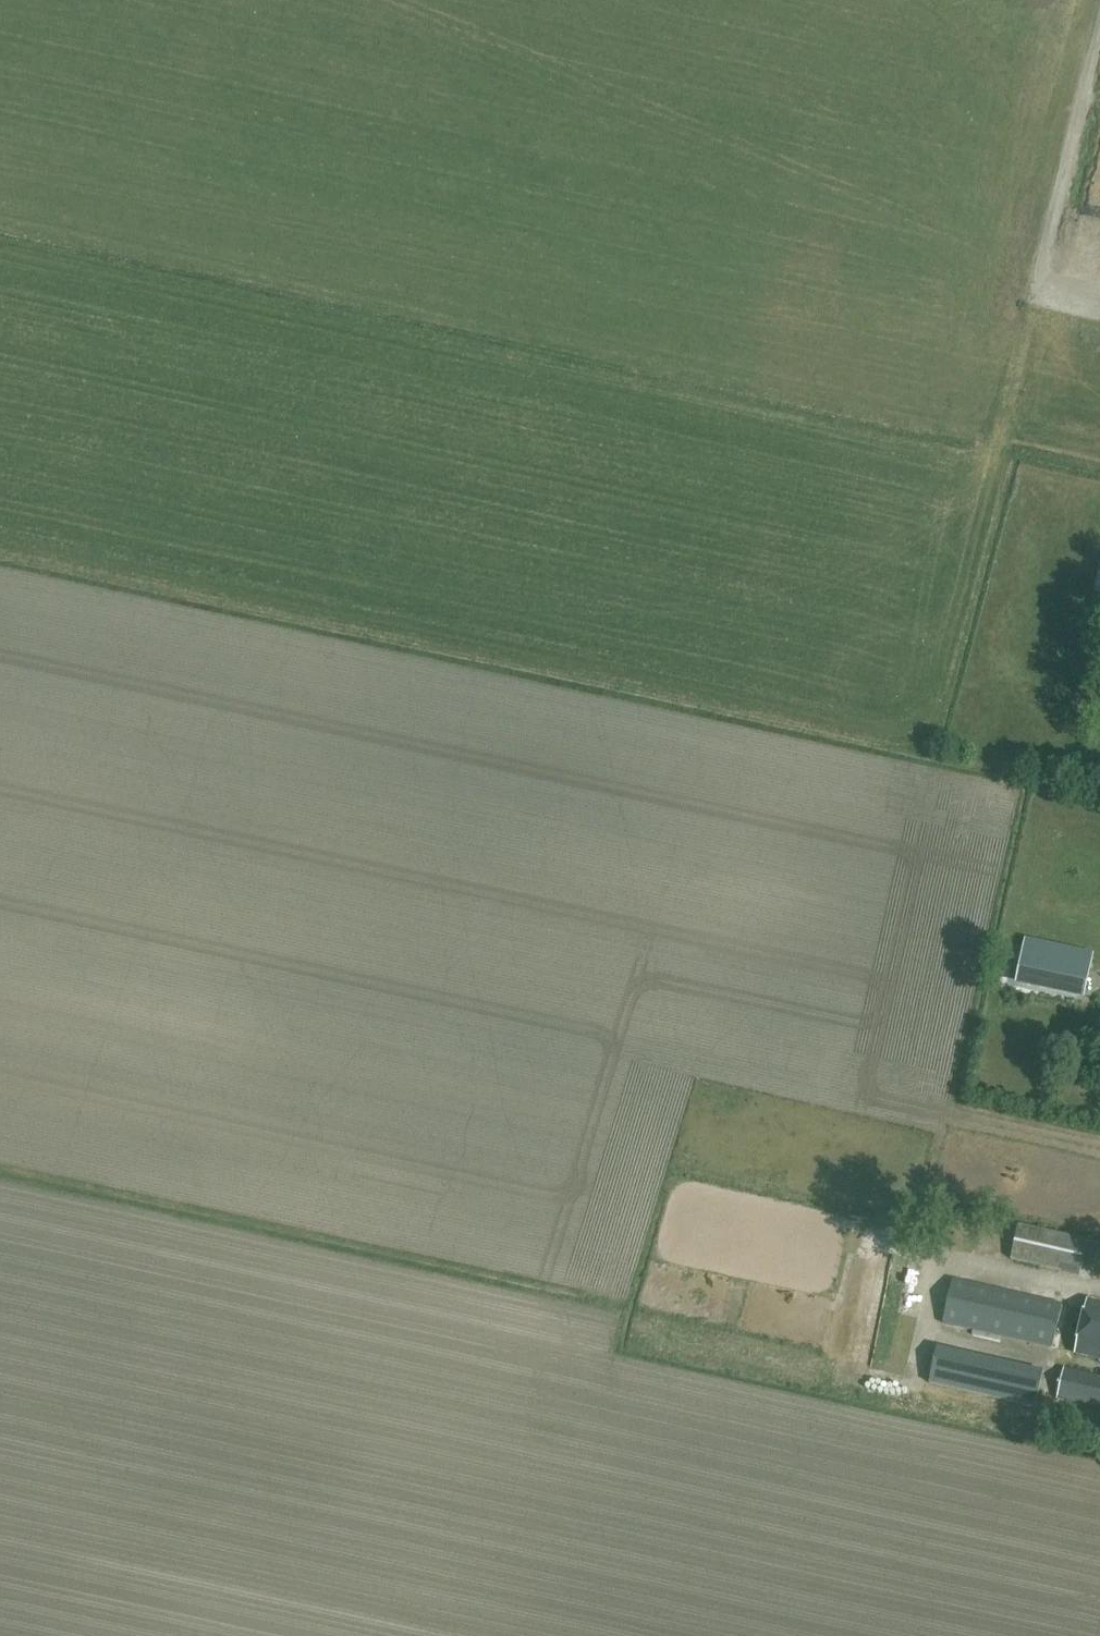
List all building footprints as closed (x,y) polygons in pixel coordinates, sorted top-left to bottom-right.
[(1027,941),(1018,978),(1083,992),(1091,955),(1027,941)] [(1018,1225),(1010,1258),(1079,1275),(1082,1263),(1095,1265),(1099,1244),(1099,1243),(1018,1225)] [(1086,1301),(1084,1310),(954,1280),(944,1324),(1099,1360),(1099,1304),(1086,1301)] [(1034,1407),(1045,1370),(937,1346),(928,1383),(1034,1407)] [(1064,1368),(1054,1398),(1099,1409),(1099,1376),(1064,1368)]
